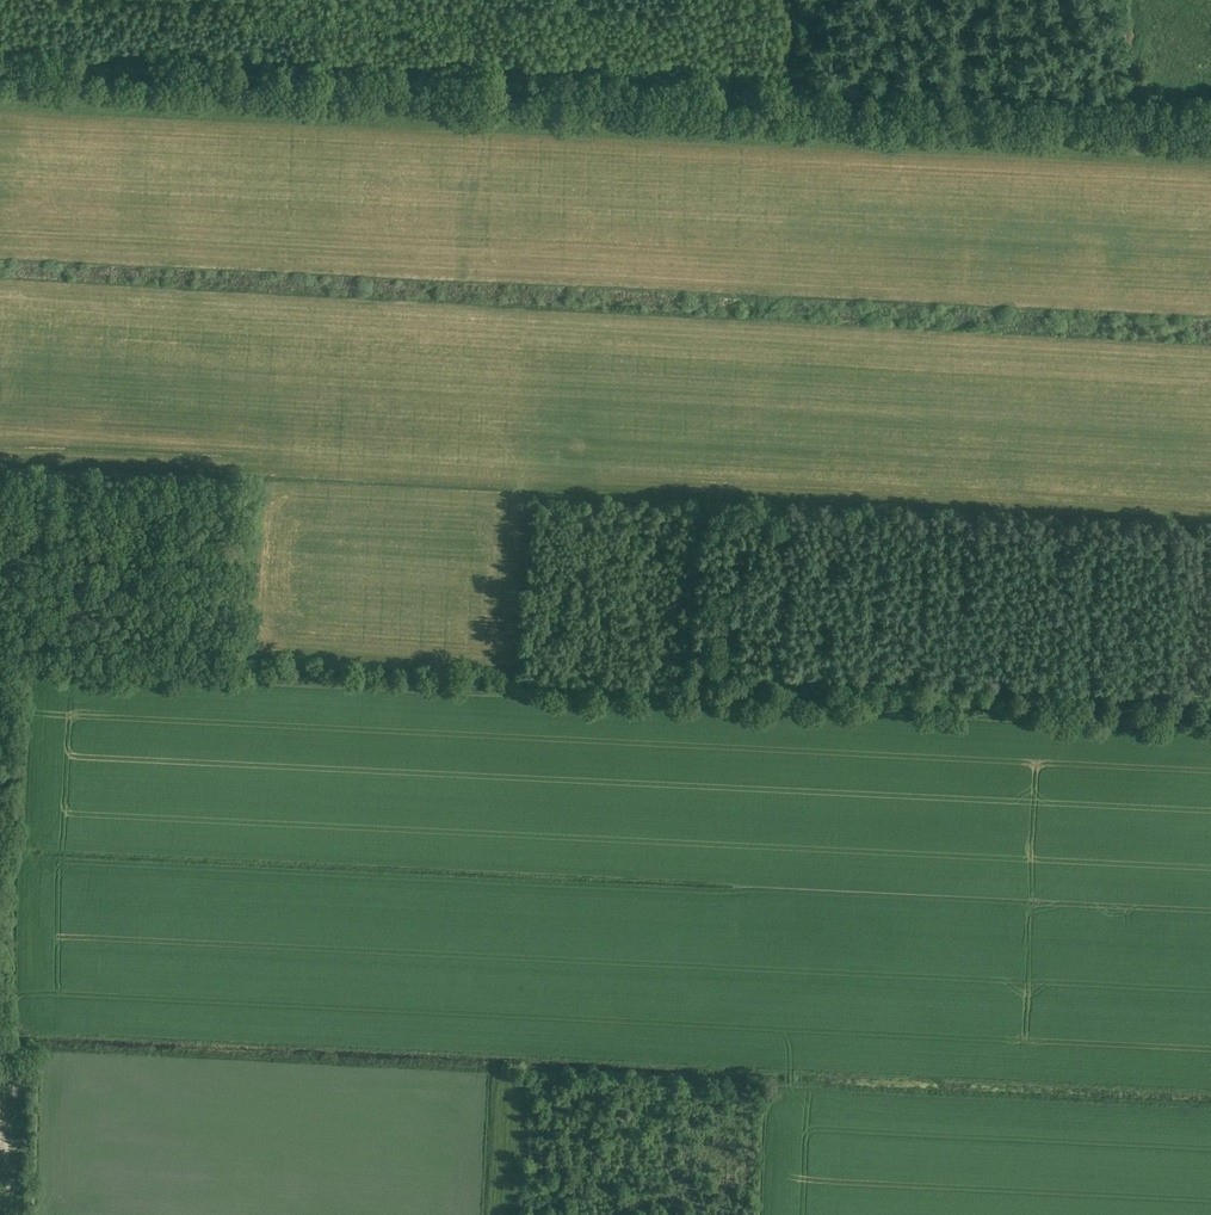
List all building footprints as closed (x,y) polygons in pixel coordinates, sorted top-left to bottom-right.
[(1141,866),(1154,868),(1155,860),(1141,859),(1141,866)]
